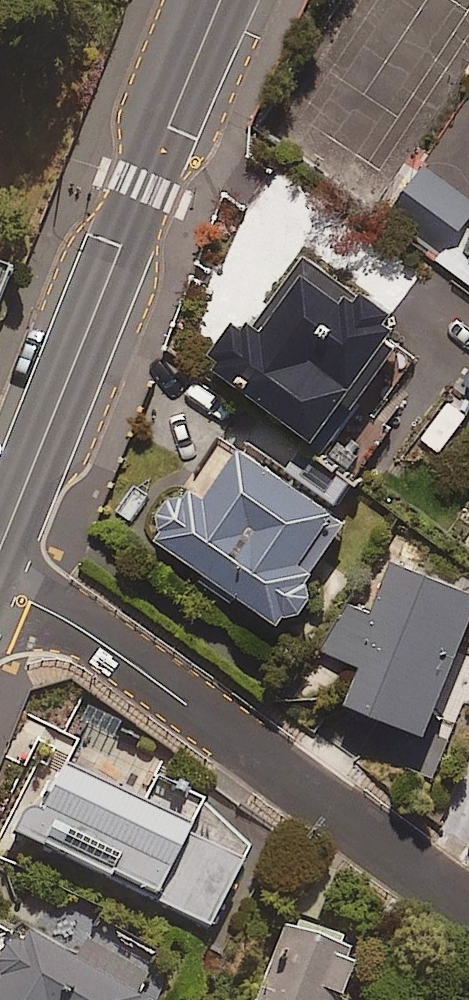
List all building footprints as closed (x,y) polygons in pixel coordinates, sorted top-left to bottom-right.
[(426,168),(396,214),(451,250),(468,223),(468,196),(426,168)] [(319,444),(409,326),(369,296),(356,313),(314,281),(272,335),(249,318),(214,364),(319,444)] [(304,616),(317,604),(321,588),(318,573),(346,535),(326,520),(330,514),(244,451),(208,500),(186,493),(170,501),(163,514),(164,528),(154,539),(281,633),(291,619),(304,616)] [(392,565),(373,617),(345,606),(327,654),(364,668),(347,713),(433,745),(468,649),(468,594),(392,565)] [(249,852),(206,805),(106,756),(94,782),(66,768),(44,813),(27,805),(12,836),(209,933),(249,852)] [(354,950),(285,928),(261,999),(350,999),(359,970),(348,967),(354,950)] [(24,934),(14,950),(10,948),(0,964),(0,999),(140,999),(150,982),(83,946),(75,961),(24,934)]
